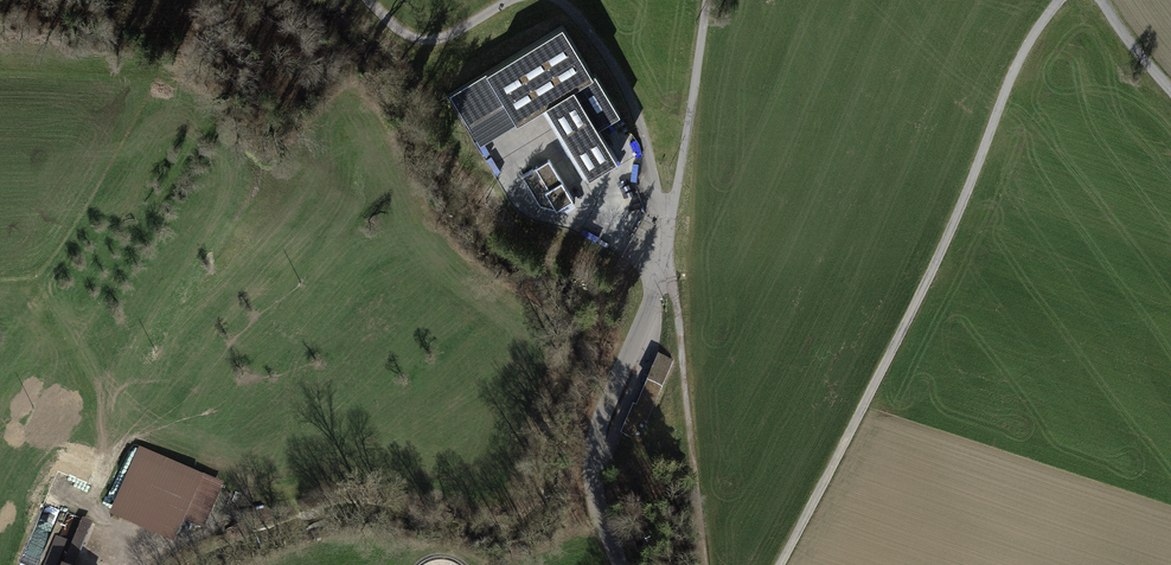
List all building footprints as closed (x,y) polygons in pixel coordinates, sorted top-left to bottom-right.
[(563,25),(450,93),(469,125),(505,103),(517,122),(546,104),(589,175),(618,158),(599,127),(620,114),(595,72),(592,74),(563,25)] [(505,103),(469,125),(480,144),(517,122),(505,103)] [(549,159),(522,175),(540,205),(556,208),(573,198),(549,159)] [(673,361),(658,354),(637,405),(624,434),(639,440),(673,361)] [(621,433),(624,434),(637,405),(634,404),(621,433)] [(199,483),(136,456),(114,506),(177,533),(199,483)] [(202,523),(216,491),(204,486),(190,518),(202,523)] [(94,521),(83,517),(63,564),(76,564),(94,521)] [(67,539),(56,535),(43,564),(57,564),(67,539)]
